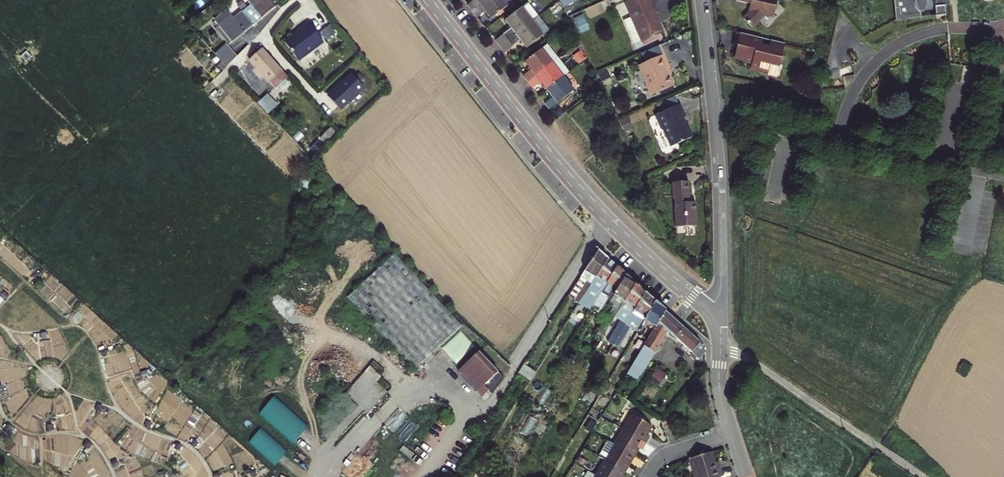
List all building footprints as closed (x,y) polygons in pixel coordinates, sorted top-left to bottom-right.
[(276,6),(271,0),(245,0),(247,2),(246,3),(249,7),(250,9),(259,19),(276,6)] [(471,4),(476,10),(489,0),(475,0),(471,4)] [(476,10),(481,17),(489,11),(494,17),(511,4),(508,0),(489,0),(476,10)] [(642,42),(662,32),(646,0),(629,0),(623,3),(642,42)] [(733,4),(748,8),(753,3),(757,7),(742,22),(750,31),(764,17),(773,20),(777,0),(734,0),(733,4)] [(896,20),(946,15),(945,5),(952,5),(951,0),(894,0),(896,20)] [(498,39),(503,45),(542,14),(533,2),(510,20),(515,26),(498,39)] [(215,20),(232,41),(259,19),(249,7),(234,19),(228,11),(228,10),(215,20)] [(308,54),(330,31),(312,14),(303,23),(303,24),(303,25),(303,26),(304,26),(292,39),(308,54)] [(524,39),(530,46),(554,28),(542,14),(503,45),(509,52),(524,39)] [(785,48),(737,36),(734,51),(737,52),(735,60),(737,64),(743,66),(742,68),(751,70),(751,71),(758,73),(758,75),(769,78),(771,70),(779,73),(781,65),(786,63),(783,57),(785,48)] [(216,55),(227,67),(239,55),(229,44),(216,55)] [(535,70),(527,76),(532,82),(563,58),(553,45),(529,63),(535,70)] [(277,64),(264,49),(262,51),(275,65),(277,64)] [(275,65),(262,51),(251,60),(271,83),(272,82),(277,88),(287,79),(289,78),(277,64),(275,65)] [(638,66),(652,94),(674,83),(667,69),(670,67),(663,53),(638,66)] [(545,82),(551,90),(568,77),(574,72),(563,58),(532,82),(537,88),(545,82)] [(365,90),(353,76),(329,97),(341,112),(365,90)] [(568,77),(551,90),(557,98),(550,104),(555,111),(579,91),(568,77)] [(287,79),(277,88),(282,93),(292,85),(287,79)] [(257,104),(267,116),(278,106),(267,95),(257,104)] [(663,101),(667,109),(678,104),(674,95),(663,101)] [(665,129),(673,146),(694,136),(688,123),(687,124),(684,116),(686,115),(680,103),(678,104),(667,109),(657,114),(664,130),(665,129)] [(299,190),(310,190),(310,179),(299,179),(299,190)] [(676,202),(677,224),(698,224),(697,201),(691,201),(690,180),(673,181),(674,198),(677,198),(677,202),(676,202)] [(574,300),(580,304),(608,259),(598,251),(581,278),(586,281),(574,300)] [(351,295),(419,370),(466,325),(395,252),(351,295)] [(604,288),(616,267),(608,259),(580,304),(585,307),(582,312),(587,316),(604,288)] [(602,316),(612,299),(626,276),(616,267),(604,288),(609,292),(597,312),(602,316)] [(623,305),(636,285),(626,276),(612,299),(623,305)] [(609,342),(614,345),(645,293),(636,285),(623,305),(620,311),(617,316),(622,319),(609,342)] [(645,293),(614,345),(598,370),(604,373),(632,326),(639,330),(646,319),(656,303),(645,293)] [(665,312),(656,303),(646,319),(649,321),(645,329),(653,333),(665,312)] [(606,334),(617,316),(620,311),(616,308),(602,331),(606,334)] [(640,353),(627,375),(639,381),(668,332),(678,338),(684,328),(665,312),(653,333),(649,339),(640,353)] [(684,328),(678,338),(698,351),(702,345),(684,328)] [(633,349),(640,353),(649,339),(642,335),(633,349)] [(461,368),(466,372),(489,397),(495,390),(504,377),(479,352),(461,368)] [(660,363),(651,376),(662,383),(671,371),(660,363)] [(623,429),(646,443),(650,436),(646,434),(652,425),(633,413),(623,429)] [(642,449),(646,443),(623,429),(615,443),(634,455),(638,447),(642,449)] [(606,459),(624,470),(634,455),(615,443),(608,439),(599,455),(606,459)] [(697,476),(698,476),(721,470),(719,462),(715,463),(712,453),(692,460),(697,476)] [(596,474),(601,476),(620,476),(624,470),(606,459),(596,474)] [(596,474),(588,469),(584,475),(585,476),(601,476),(596,474)]
